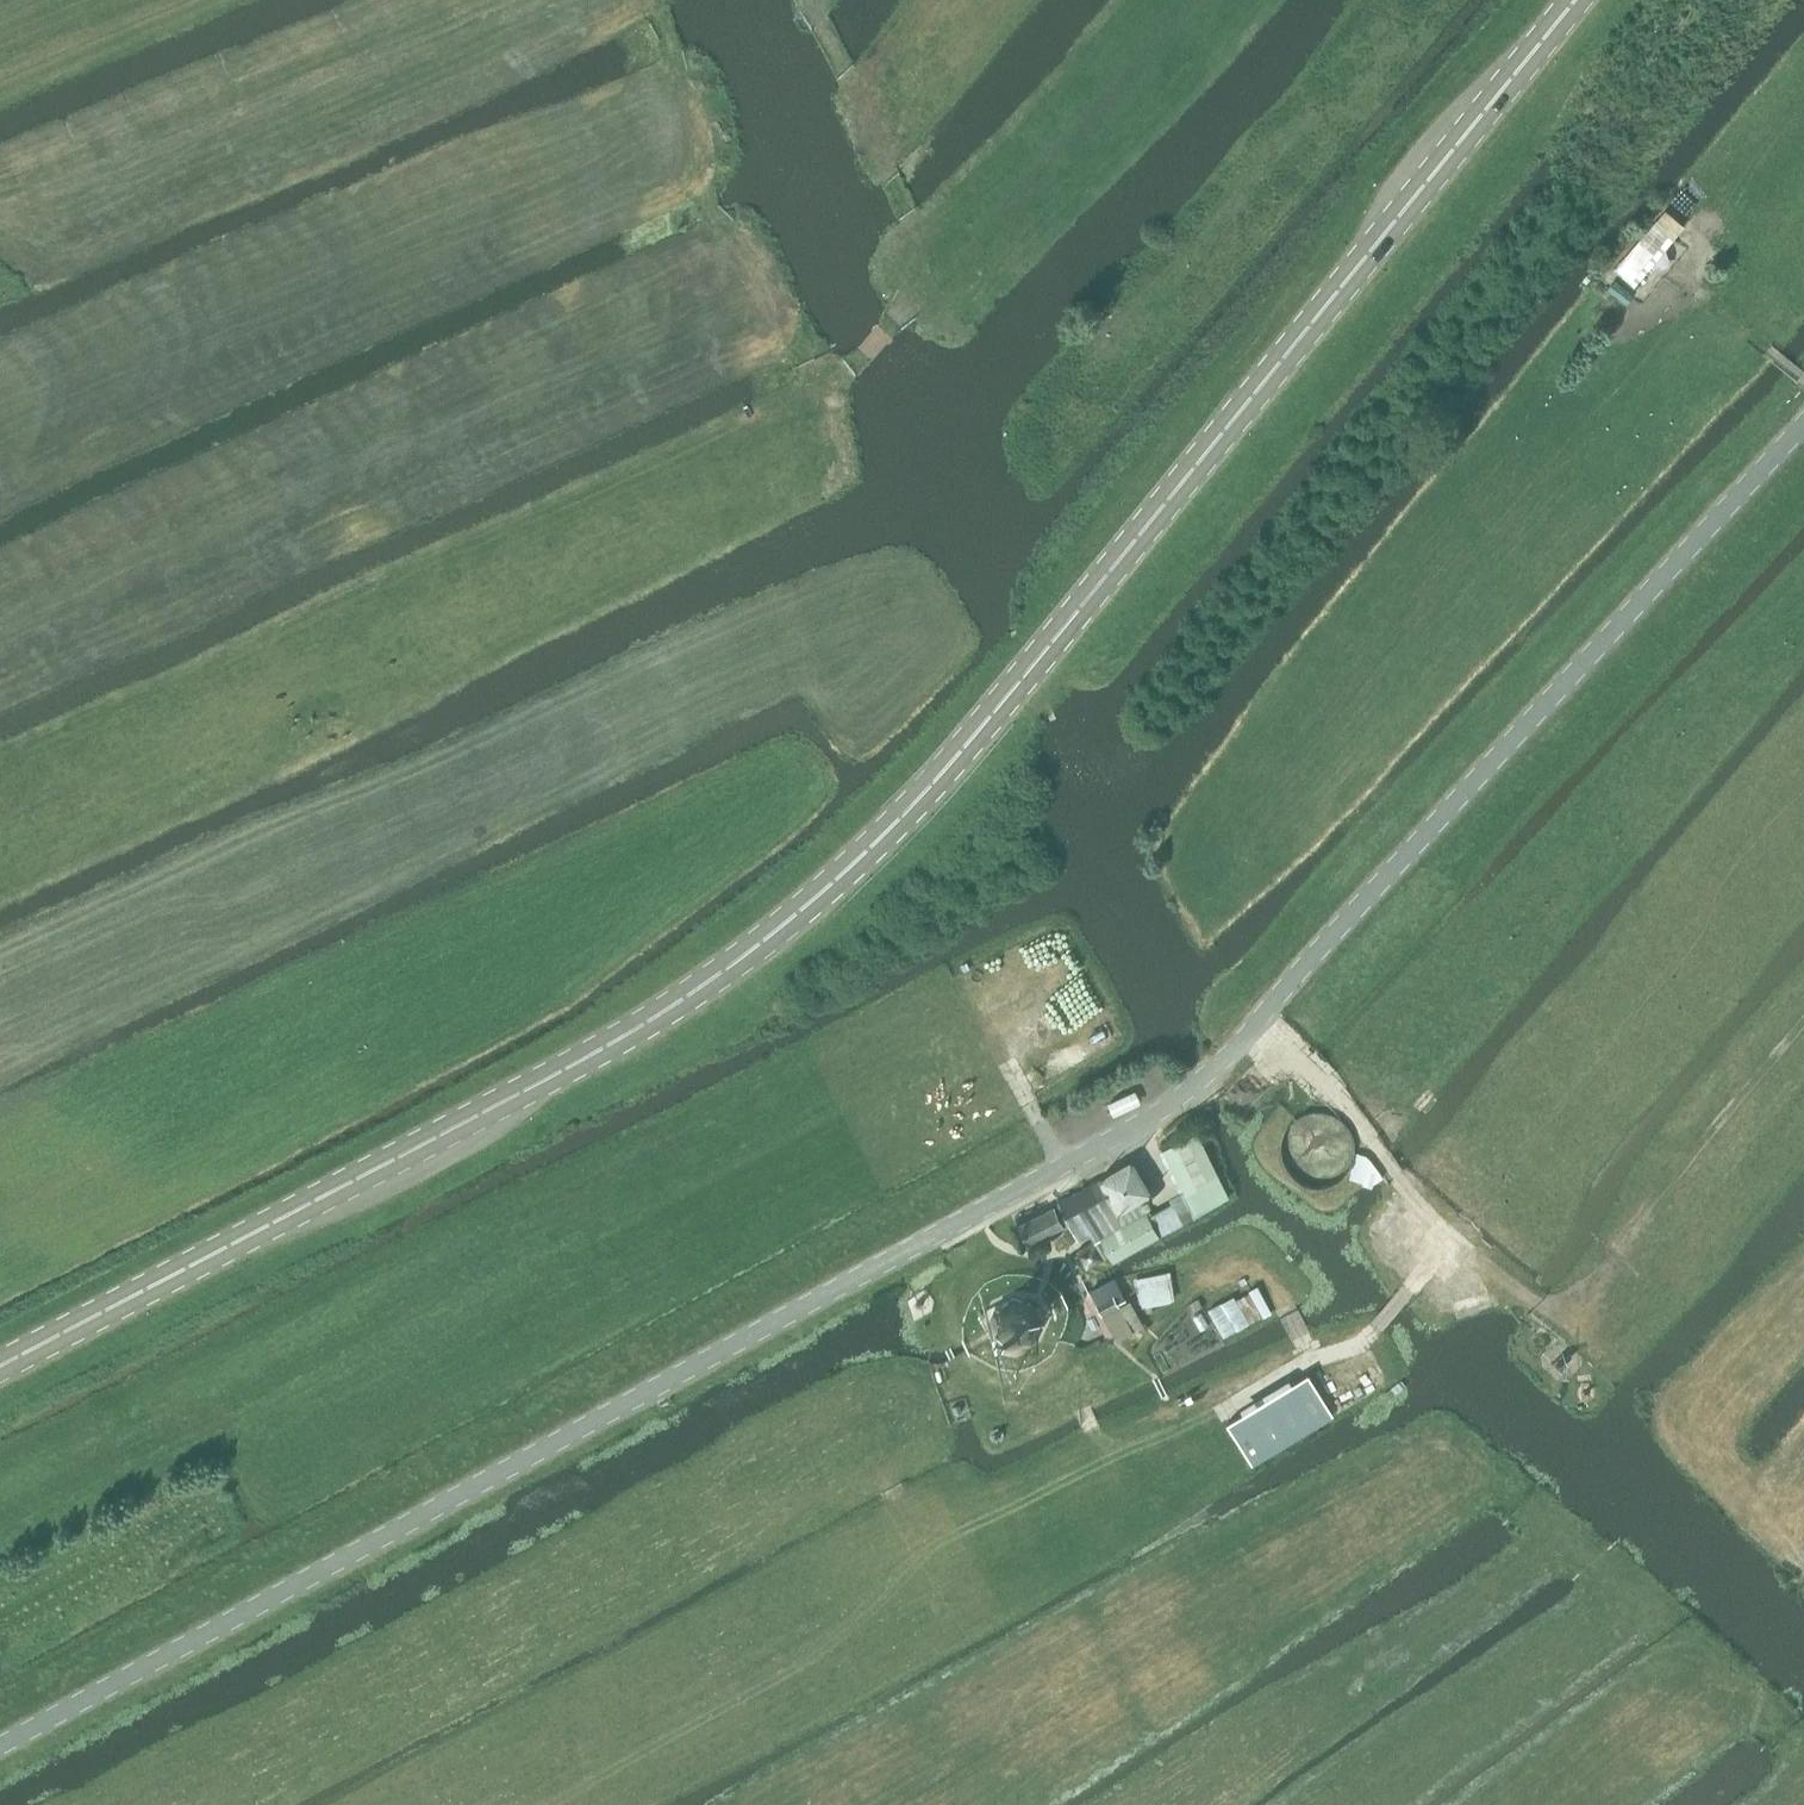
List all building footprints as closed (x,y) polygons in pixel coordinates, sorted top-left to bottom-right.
[(1656,223),(1616,269),(1635,285),(1674,238),(1656,223)] [(1110,1254),(1114,1260),(1229,1195),(1198,1131),(1164,1148),(1184,1190),(1171,1196),(1174,1202),(1150,1215),(1140,1198),(1151,1191),(1132,1159),(1101,1178),(1058,1201),(1078,1238),(1090,1232),(1095,1240),(1078,1250),(1088,1267),(1110,1254)] [(1065,1223),(1056,1205),(1020,1224),(1029,1242),(1065,1223)] [(1257,1285),(1249,1290),(1263,1315),(1264,1316),(1272,1312),(1257,1285)] [(1116,1292),(1091,1306),(1102,1325),(1127,1312),(1116,1292)] [(1249,1292),(1237,1299),(1250,1322),(1262,1316),(1249,1292)] [(999,1341),(1017,1347),(1035,1338),(1041,1320),(1032,1302),(1014,1296),(996,1304),(990,1323),(999,1341)] [(1314,1378),(1235,1426),(1257,1462),(1336,1415),(1314,1378)]
